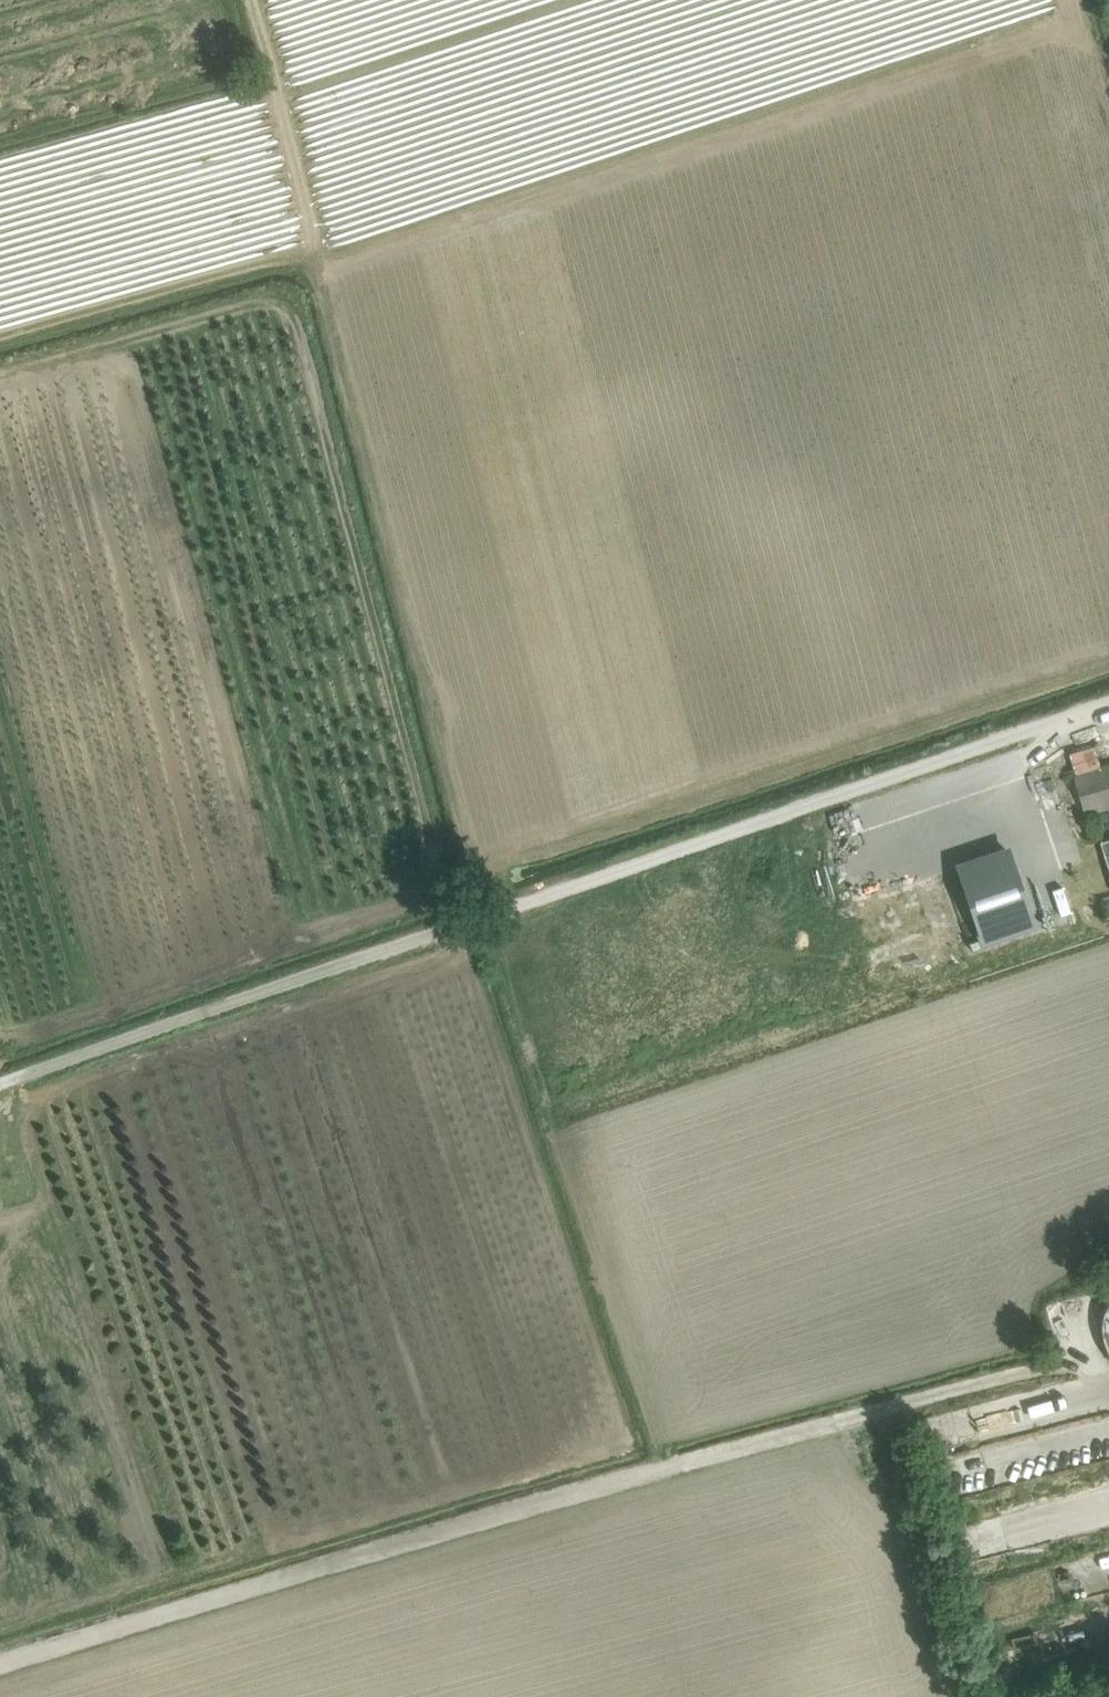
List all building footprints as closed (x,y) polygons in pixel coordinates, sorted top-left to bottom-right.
[(1074,774),(1086,814),(1108,808),(1108,764),(1074,774)] [(1101,843),(1108,871),(1108,840),(1101,843)] [(1008,850),(959,867),(985,942),(1033,925),(1008,850)] [(1105,1309),(1102,1319),(1101,1330),(1102,1340),(1105,1350),(1108,1358),(1108,1302),(1105,1309)]
